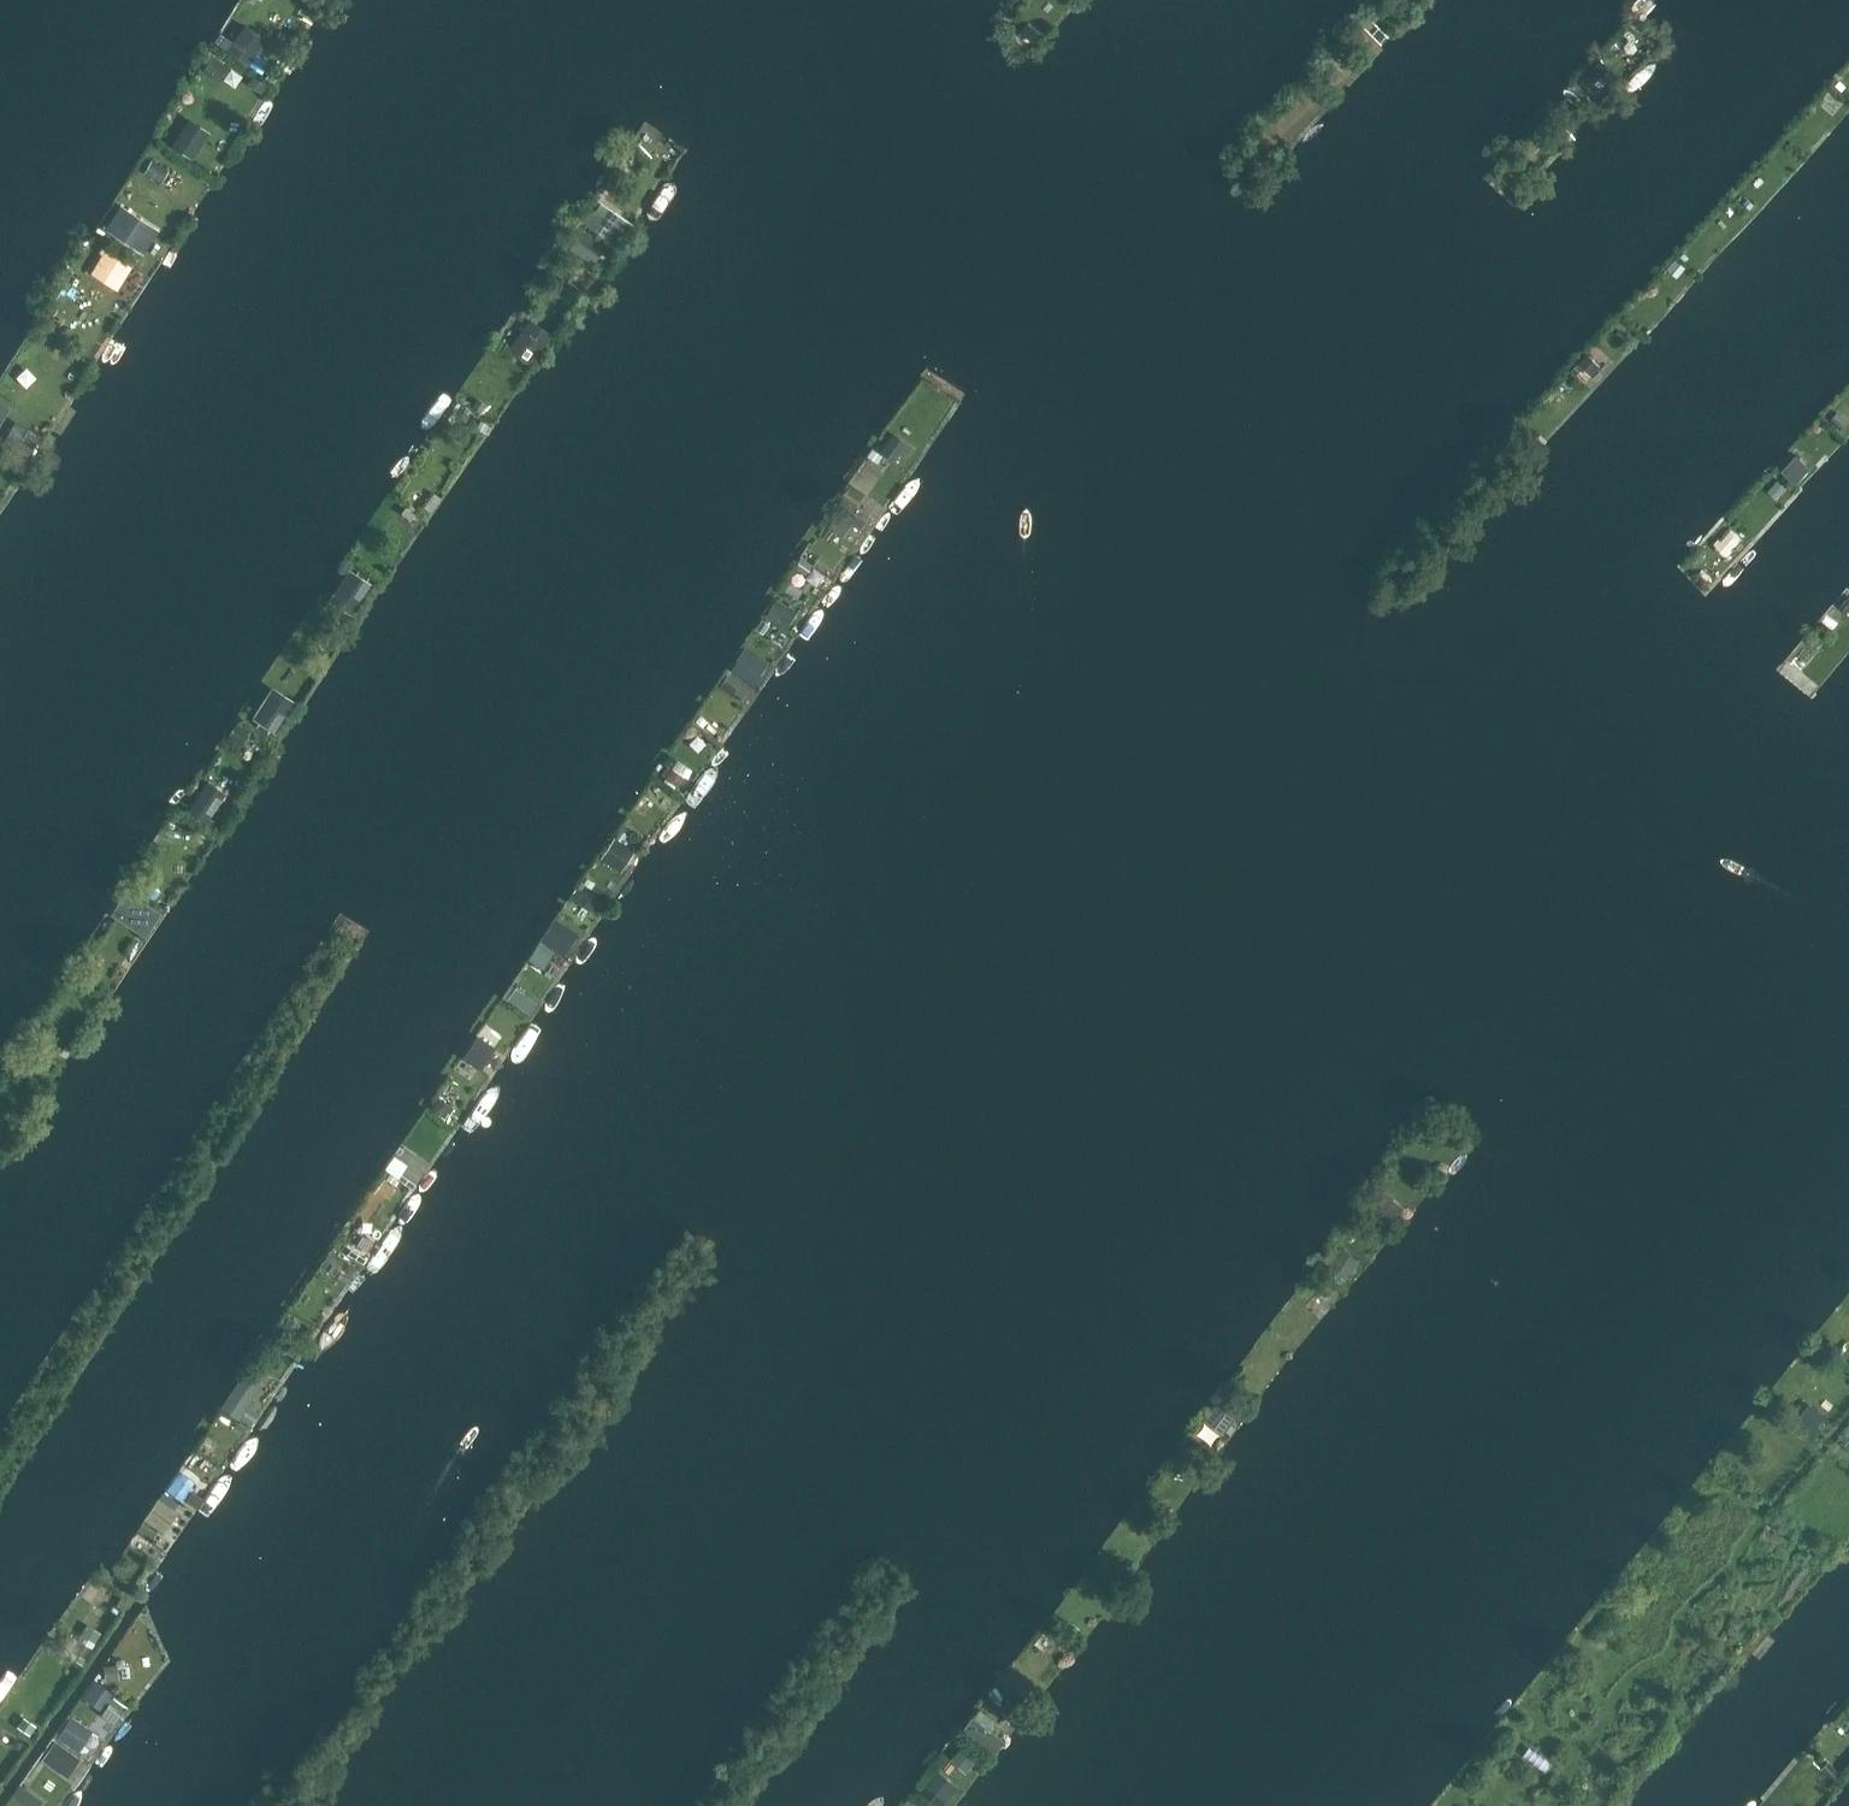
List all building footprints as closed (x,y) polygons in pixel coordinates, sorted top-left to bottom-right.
[(1029,23),(1022,32),(1033,42),(1041,33),(1029,23)] [(228,35),(221,45),(228,50),(227,51),(248,65),(261,46),(240,32),(235,39),(228,35)] [(257,55),(250,66),(262,73),(269,62),(257,55)] [(207,64),(203,69),(217,79),(226,67),(212,57),(211,58),(207,56),(203,61),(207,64)] [(1332,65),(1326,72),(1338,82),(1344,75),(1332,65)] [(254,76),(248,84),(260,92),(266,85),(254,76)] [(185,127),(172,146),(192,159),(205,140),(185,127)] [(1530,134),(1522,143),(1533,154),(1542,145),(1530,134)] [(1247,157),(1236,169),(1248,180),(1259,167),(1247,157)] [(152,159),(144,172),(157,180),(164,166),(152,159)] [(1747,199),(1744,203),(1750,209),(1754,205),(1747,199)] [(588,209),(579,223),(615,248),(632,225),(600,203),(593,212),(588,209)] [(122,216),(111,233),(135,249),(146,232),(122,216)] [(585,231),(575,244),(595,258),(605,245),(585,231)] [(106,249),(90,272),(117,289),(132,266),(106,249)] [(1676,258),(1668,267),(1679,277),(1687,268),(1676,258)] [(528,318),(507,348),(530,363),(531,361),(536,365),(547,349),(542,346),(550,334),(528,318)] [(1586,353),(1577,363),(1592,377),(1601,367),(1586,353)] [(11,408),(0,400),(0,424),(11,408)] [(1837,412),(1830,419),(1841,430),(1848,422),(1837,412)] [(1530,419),(1524,426),(1529,430),(1535,423),(1530,419)] [(15,420),(4,439),(29,454),(40,435),(15,420)] [(890,439),(881,452),(896,462),(905,450),(890,439)] [(874,448),(869,456),(879,462),(884,455),(874,448)] [(1796,455),(1781,471),(1796,484),(1810,468),(1796,455)] [(1778,480),(1768,491),(1777,499),(1787,488),(1778,480)] [(348,570),(327,601),(351,616),(371,585),(364,580),(367,577),(357,570),(354,574),(348,570)] [(730,670),(719,687),(732,695),(743,679),(730,670)] [(266,697),(252,718),(258,723),(256,726),(266,733),(269,729),(276,734),(290,712),(266,697)] [(237,723),(228,738),(240,747),(250,732),(237,723)] [(671,768),(664,778),(677,787),(683,777),(671,768)] [(207,781),(187,812),(209,827),(214,821),(209,818),(225,793),(207,781)] [(614,837),(600,858),(616,868),(630,847),(614,837)] [(582,888),(574,900),(589,910),(596,898),(582,888)] [(538,942),(527,959),(543,969),(554,952),(538,942)] [(477,1036),(462,1058),(480,1071),(495,1049),(477,1036)] [(439,1098),(431,1110),(444,1118),(452,1106),(439,1098)] [(1376,1197),(1366,1211),(1390,1228),(1399,1215),(1376,1197)] [(289,1316),(281,1327),(292,1335),(300,1324),(289,1316)] [(1222,1396),(1207,1415),(1227,1431),(1242,1412),(1222,1396)] [(248,1406),(240,1418),(251,1426),(259,1414),(248,1406)] [(1815,1407),(1801,1423),(1816,1436),(1830,1420),(1815,1407)] [(1841,1442),(1848,1449),(1848,1432),(1841,1442)] [(189,1493),(183,1503),(195,1510),(201,1501),(189,1493)] [(114,1561),(110,1566),(111,1573),(115,1576),(122,1566),(114,1561)] [(79,1640),(69,1657),(83,1664),(92,1647),(79,1640)] [(117,1664),(103,1666),(105,1681),(119,1680),(117,1664)] [(95,1681),(83,1698),(101,1710),(112,1694),(95,1681)] [(73,1715),(58,1736),(75,1747),(90,1726),(73,1715)] [(23,1716),(17,1725),(30,1734),(36,1725),(23,1716)] [(974,1716),(965,1728),(998,1752),(1006,1741),(974,1716)] [(55,1740),(42,1759),(59,1770),(73,1751),(55,1740)] [(963,1745),(951,1758),(967,1773),(979,1759),(963,1745)] [(1829,1762),(1823,1767),(1833,1778),(1838,1772),(1829,1762)]
